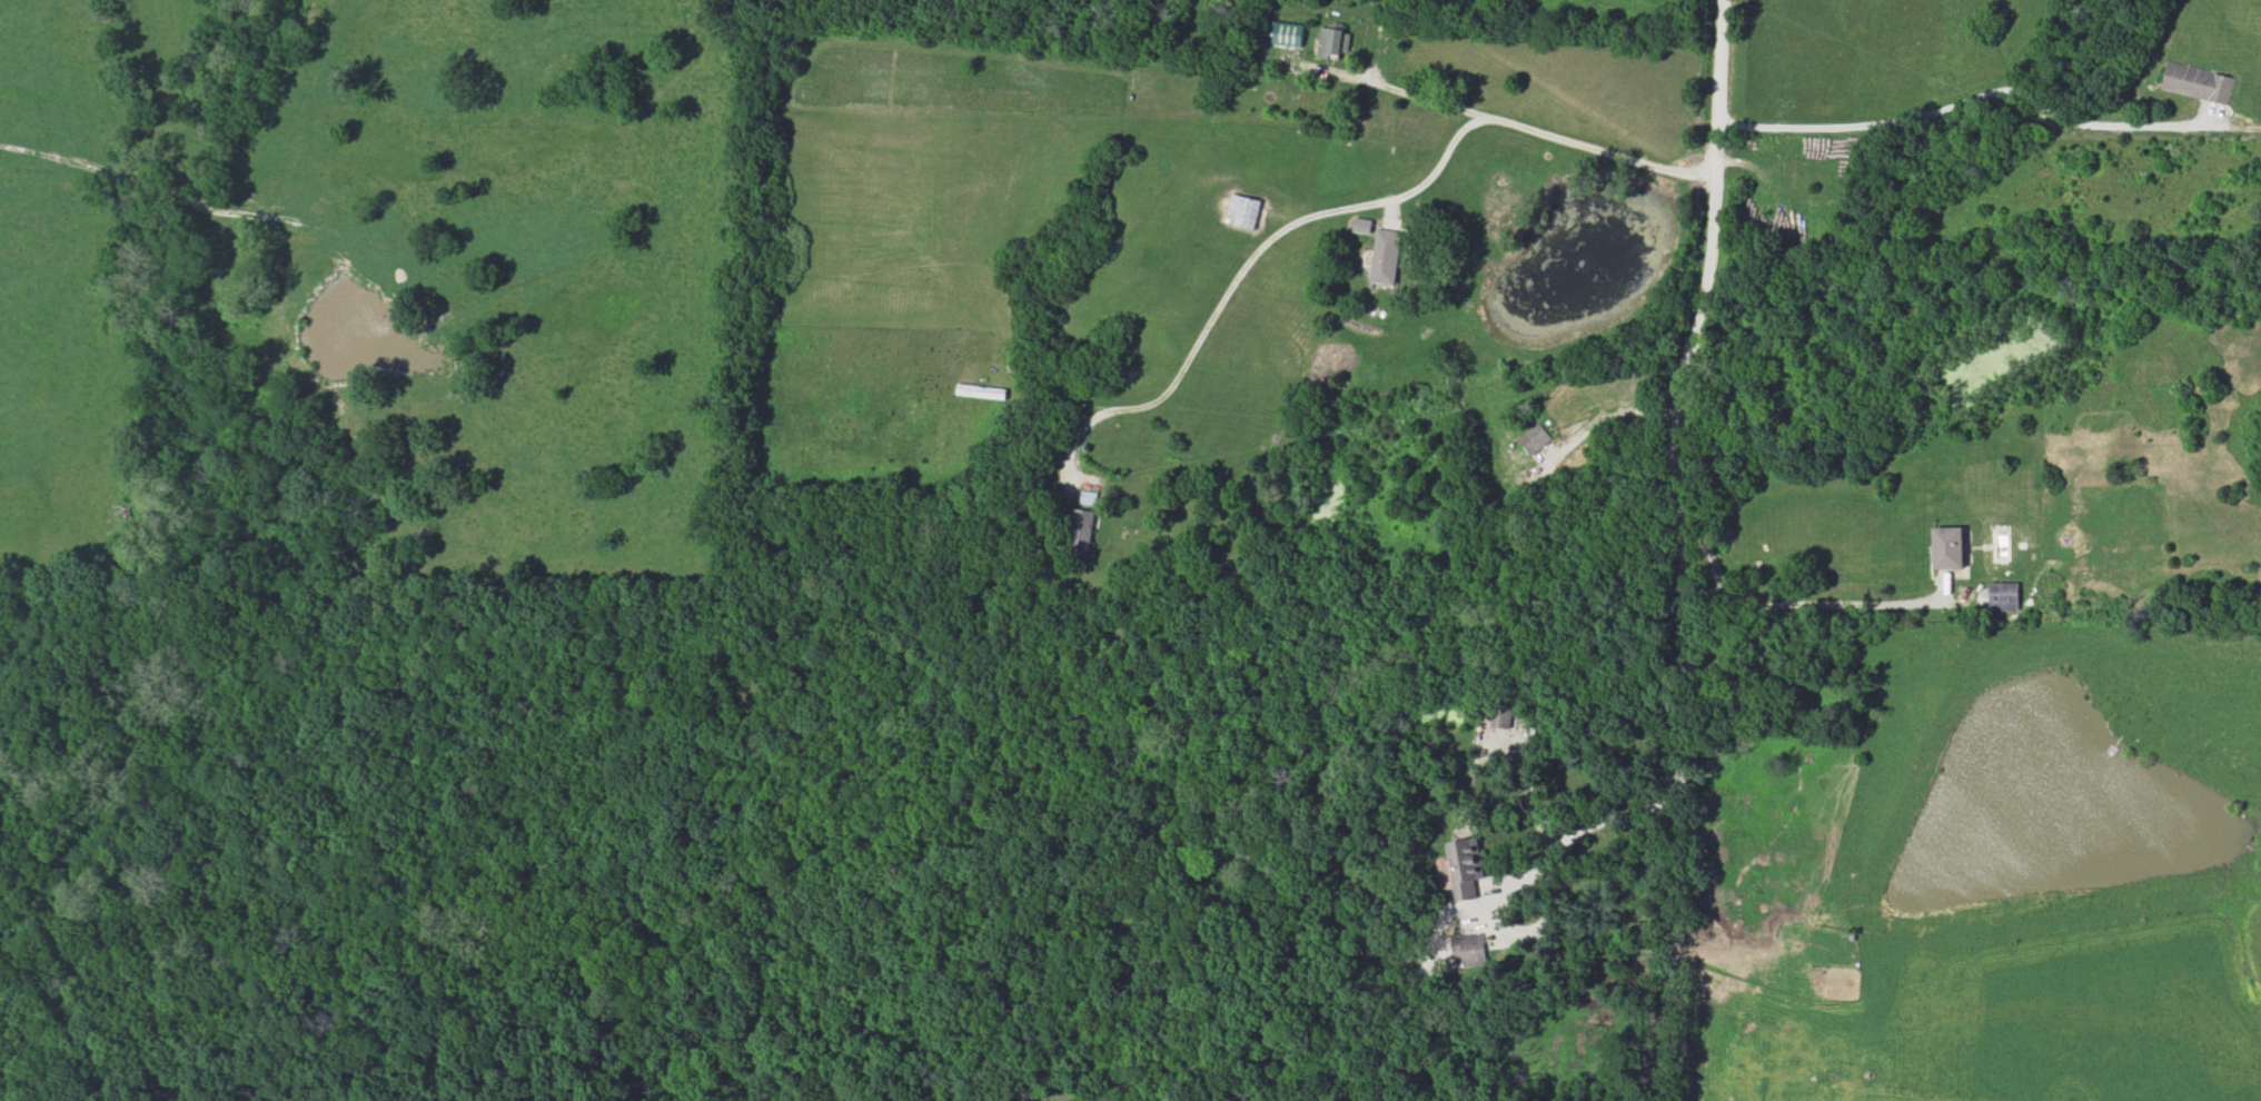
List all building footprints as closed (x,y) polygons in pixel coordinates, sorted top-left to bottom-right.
[(1303,32),(1283,22),(1275,38),(1300,50),(1306,38),(1301,35),(1303,32)] [(1350,30),(1321,30),(1321,57),(1350,57),(1350,30)] [(2228,105),(2234,77),(2166,63),(2160,91),(2228,105)] [(1237,217),(1236,227),(1257,228),(1258,198),(1231,197),(1230,216),(1237,217)] [(1371,221),(1355,221),(1355,231),(1371,231),(1371,221)] [(1373,283),(1399,285),(1401,261),(1400,261),(1403,232),(1377,230),(1373,283)] [(958,397),(1007,399),(1008,387),(959,385),(958,397)] [(1521,438),(1537,455),(1555,439),(1539,422),(1521,438)] [(1081,504),(1095,505),(1096,493),(1082,492),(1081,504)] [(1017,524),(1019,511),(1005,509),(1004,523),(1017,524)] [(1070,539),(1095,539),(1095,509),(1070,509),(1070,539)] [(1937,568),(1966,568),(1966,527),(1937,527),(1937,568)] [(2016,611),(2016,583),(1990,583),(1990,611),(2016,611)] [(1514,706),(1495,702),(1490,727),(1510,731),(1514,706)] [(1486,879),(1479,838),(1448,843),(1457,902),(1478,899),(1476,881),(1486,879)] [(1452,936),(1455,958),(1463,957),(1465,968),(1487,965),(1483,933),(1452,936)]
